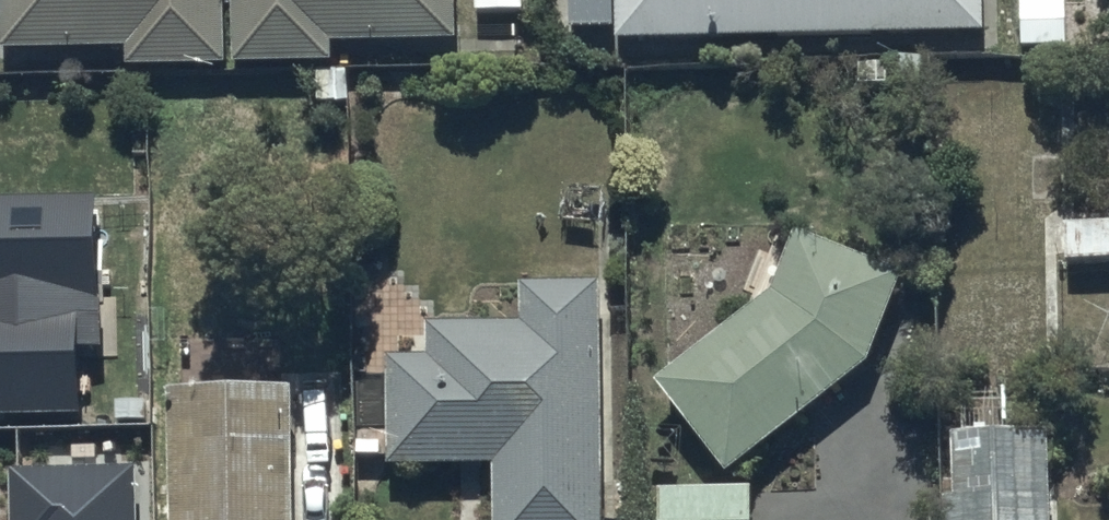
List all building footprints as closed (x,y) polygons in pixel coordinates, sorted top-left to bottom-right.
[(218,0),(0,0),(0,62),(114,60),(115,72),(218,70),(218,0)] [(218,70),(318,68),(318,55),(443,52),(442,0),(218,0),(218,70)] [(554,39),(600,38),(601,48),(970,41),(970,0),(553,0),(554,39)] [(1086,1),(1010,3),(1010,15),(991,15),(991,44),(1009,43),(1009,52),(1087,51),(1086,1)] [(0,196),(0,412),(78,410),(76,358),(98,358),(95,194),(0,196)] [(1053,206),(1053,215),(1045,215),(1045,240),(1051,240),(1052,269),(1108,269),(1108,205),(1053,206)] [(886,279),(778,242),(756,305),(644,389),(712,480),(853,375),(886,279)] [(372,364),(374,474),(483,472),(484,519),(590,519),(586,292),(505,293),(505,328),(414,330),(414,364),(372,364)] [(165,386),(167,519),(291,519),(289,384),(165,386)] [(928,519),(1038,519),(1035,436),(999,437),(997,396),(952,398),(953,438),(925,439),(928,519)] [(134,462),(8,464),(9,519),(135,519),(134,462)] [(649,490),(649,519),(738,519),(738,492),(649,490)]
